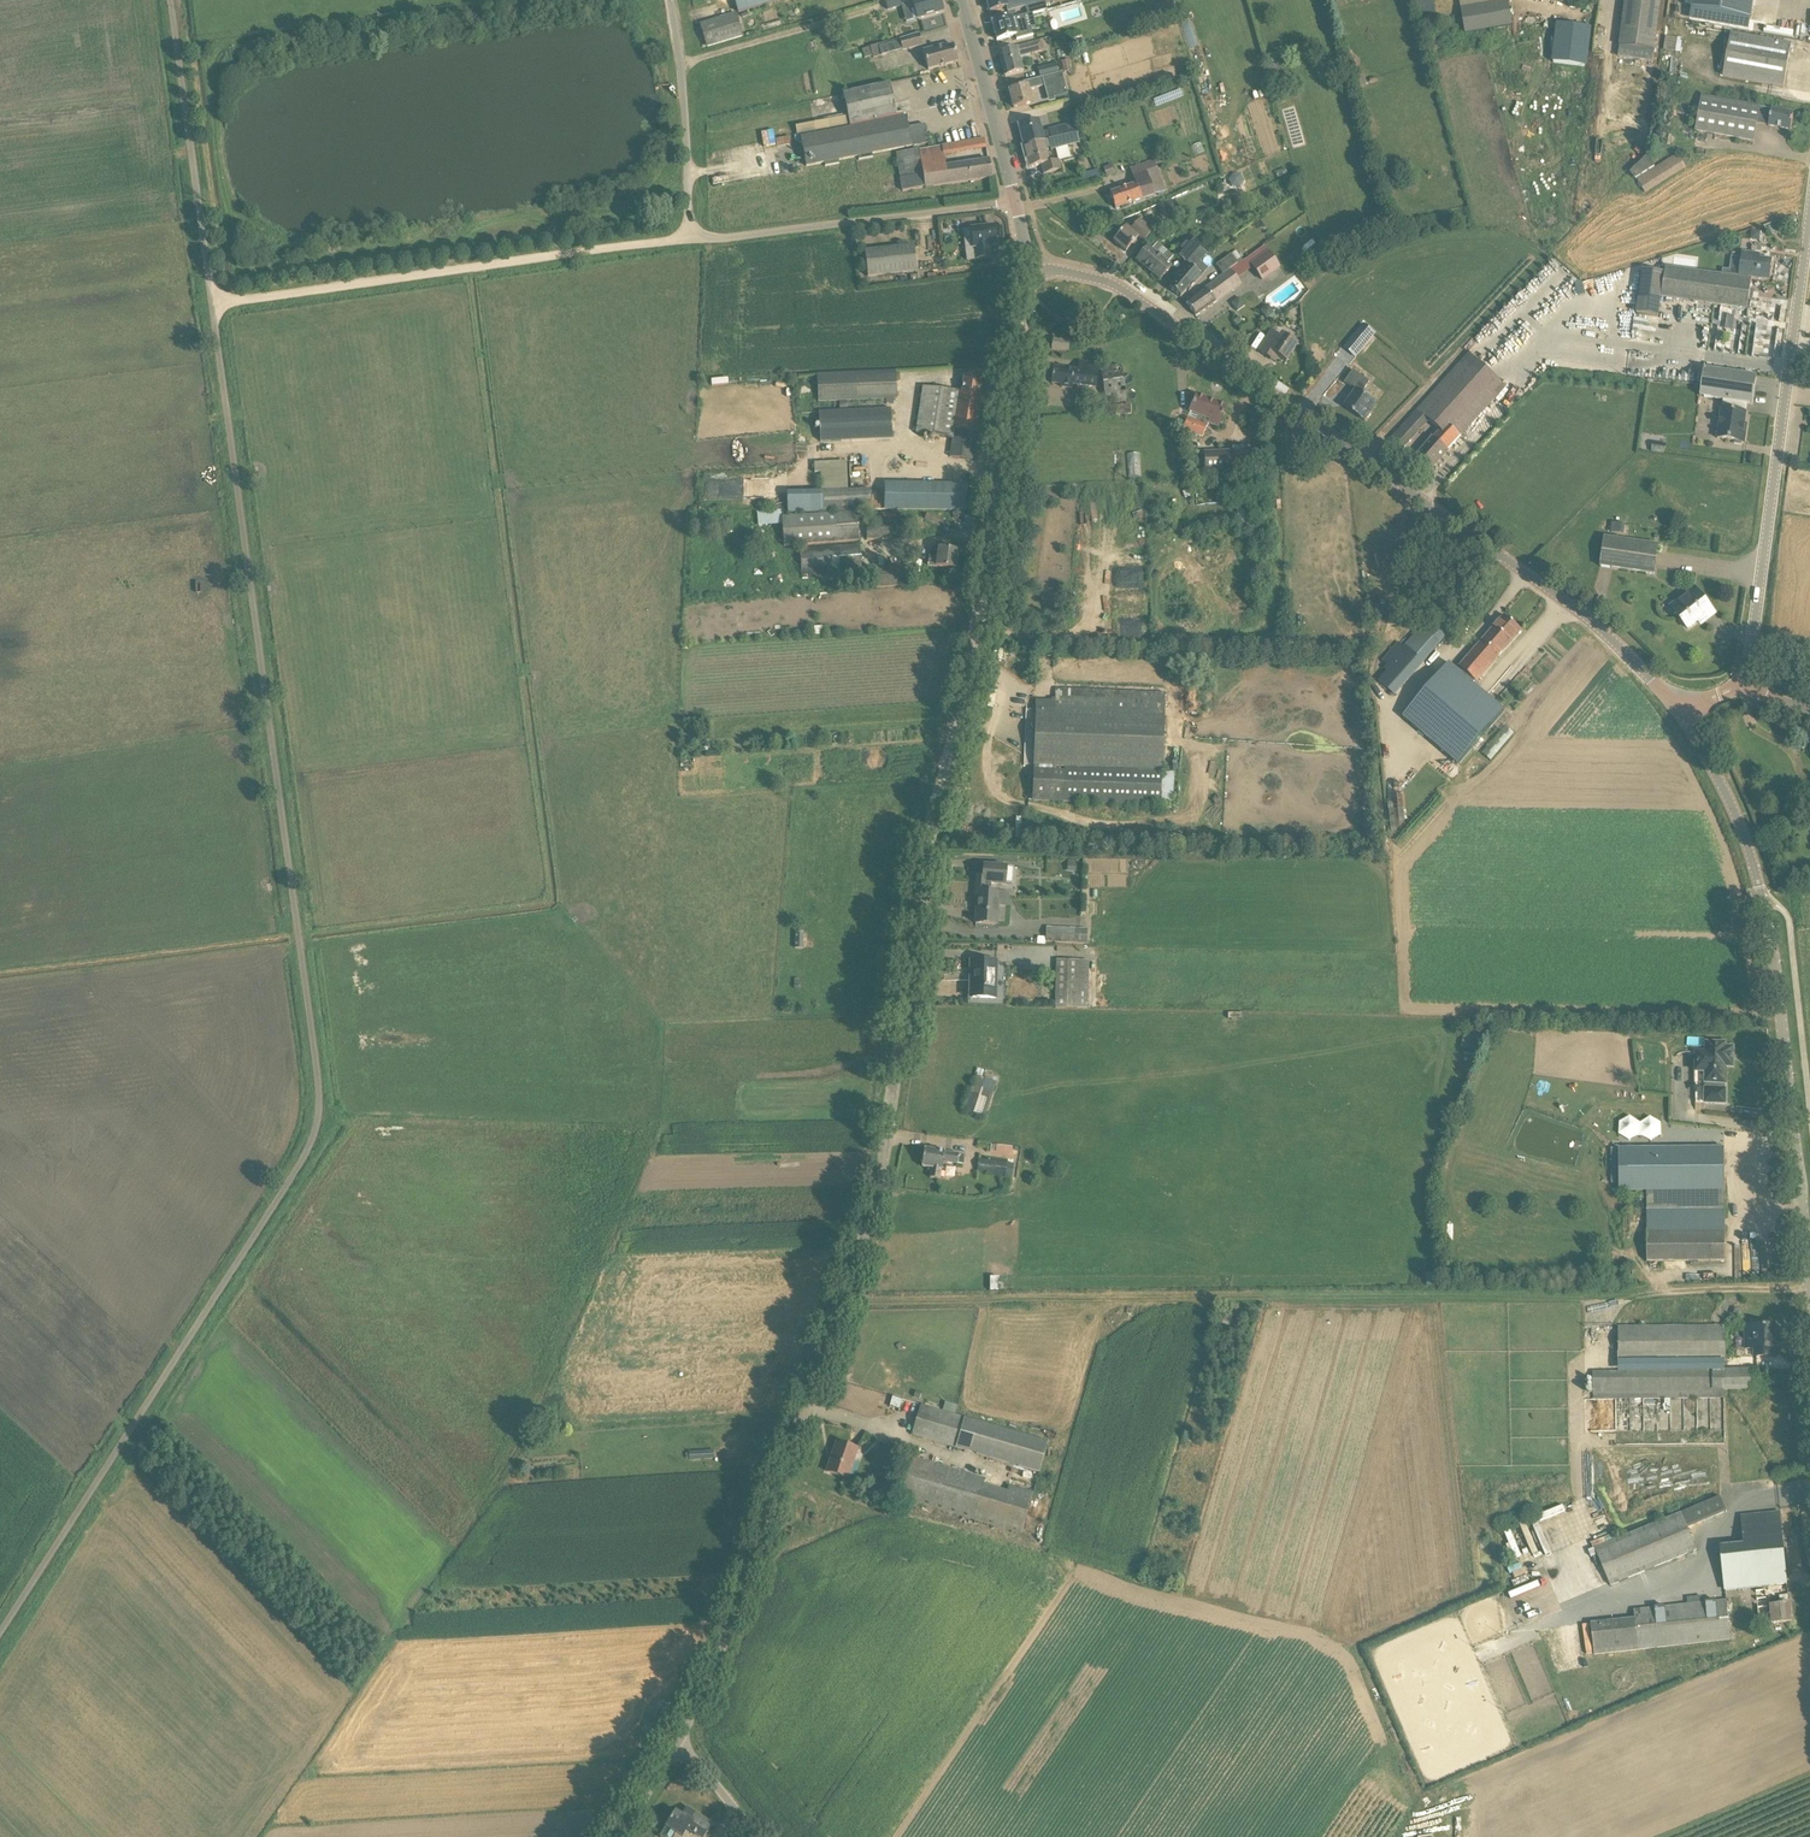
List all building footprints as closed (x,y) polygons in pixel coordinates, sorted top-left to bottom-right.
[(763,6),(783,0),(734,0),(738,13),(763,6)] [(888,11),(902,7),(900,0),(887,0),(885,1),(888,11)] [(940,0),(920,0),(912,2),(906,4),(908,11),(914,9),(917,20),(943,12),(940,0)] [(1040,0),(986,0),(990,12),(1007,7),(1009,12),(1030,6),(1040,3),(1040,0)] [(1156,6),(1160,19),(1181,13),(1177,0),(1176,0),(1156,6)] [(1423,14),(1436,12),(1434,0),(1420,0),(1423,14)] [(1462,10),(1509,2),(1509,0),(1460,0),(1462,10)] [(1620,46),(1619,58),(1653,62),(1654,51),(1661,0),(1626,0),(1620,46)] [(1716,14),(1752,21),(1756,0),(1692,0),(1690,9),(1716,14)] [(1025,9),(1027,16),(1047,11),(1045,3),(1025,9)] [(743,37),(738,20),(736,14),(720,18),(701,24),(708,47),(743,37)] [(1424,25),(1434,22),(1433,15),(1422,18),(1424,25)] [(994,33),(995,33),(997,41),(1016,36),(1018,40),(1033,36),(1032,28),(1027,29),(1024,16),(1013,19),(993,24),(993,26),(992,26),(994,33)] [(1189,49),(1198,46),(1188,18),(1179,22),(1189,49)] [(919,34),(899,40),(903,51),(923,45),(919,34)] [(1791,45),(1731,34),(1723,77),(1784,88),(1791,45)] [(1665,37),(1664,50),(1681,51),(1681,38),(1665,37)] [(1040,42),(999,53),(1005,77),(1023,72),(1019,56),(1042,50),(1040,42)] [(1083,42),(1075,44),(1077,52),(1085,49),(1083,42)] [(958,62),(954,46),(937,50),(936,48),(923,51),(928,70),(958,62)] [(1059,49),(1061,57),(1071,54),(1069,46),(1059,49)] [(1060,62),(1063,73),(1072,71),(1070,60),(1060,62)] [(1057,63),(1037,68),(1040,77),(1059,72),(1057,63)] [(1362,69),(1348,73),(1354,90),(1367,86),(1362,69)] [(1008,87),(1011,100),(1010,102),(1011,105),(1013,106),(1014,109),(1032,104),(1028,90),(1047,85),(1051,98),(1068,94),(1062,72),(1040,77),(1040,78),(1017,84),(1008,87)] [(897,114),(893,97),(890,84),(842,94),(847,117),(796,127),(797,136),(800,135),(849,125),(903,113),(905,112),(897,114)] [(1794,114),(1772,110),(1760,108),(1760,107),(1702,97),(1696,131),(1754,142),(1758,122),(1769,124),(1769,126),(1791,130),(1794,114)] [(873,158),(873,154),(929,144),(925,125),(908,128),(907,118),(904,118),(903,113),(849,125),(800,135),(801,138),(807,167),(825,164),(825,167),(839,164),(839,161),(858,157),(859,160),(873,158)] [(1038,120),(1018,126),(1024,147),(1044,142),(1038,120)] [(1078,133),(1075,123),(1046,131),(1049,140),(1078,133)] [(1049,140),(1044,142),(1024,147),(1029,168),(1042,165),(1044,175),(1061,170),(1059,160),(1049,163),(1046,148),(1051,147),(1052,151),(1081,143),(1078,133),(1049,140)] [(947,176),(946,170),(944,156),(942,146),(919,150),(923,180),(947,176)] [(990,161),(959,165),(960,168),(946,170),(947,176),(923,180),(919,150),(896,154),(899,167),(901,180),(903,192),(925,188),(992,178),(990,161)] [(1686,167),(1678,155),(1638,181),(1645,193),(1686,167)] [(1166,191),(1155,160),(1131,169),(1136,184),(1110,193),(1115,209),(1166,191)] [(1241,174),(1232,173),(1228,178),(1231,185),(1239,187),(1243,182),(1241,174)] [(1174,199),(1168,202),(1171,211),(1178,208),(1174,199)] [(1153,231),(1139,220),(1130,230),(1126,227),(1114,241),(1126,252),(1138,238),(1144,243),(1153,231)] [(971,229),(973,248),(966,249),(968,261),(992,258),(991,247),(996,246),(994,226),(971,229)] [(1200,246),(1190,238),(1175,255),(1185,264),(1200,246)] [(914,246),(865,252),(868,277),(917,271),(914,246)] [(1148,247),(1136,260),(1160,281),(1171,267),(1148,247)] [(1268,251),(1250,264),(1262,282),(1280,268),(1268,251)] [(1751,280),(1751,277),(1770,280),(1773,261),(1757,259),(1757,255),(1732,251),(1729,274),(1747,277),(1747,279),(1751,280)] [(1231,255),(1216,265),(1223,275),(1238,264),(1231,255)] [(1240,285),(1235,277),(1248,268),(1243,260),(1229,270),(1230,271),(1186,303),(1196,317),(1240,285)] [(1185,264),(1173,278),(1176,281),(1169,289),(1180,298),(1187,290),(1189,292),(1201,277),(1185,264)] [(1752,280),(1751,280),(1747,279),(1666,268),(1665,273),(1643,271),(1637,315),(1659,317),(1662,298),(1748,310),(1752,280)] [(1268,306),(1260,311),(1266,319),(1274,313),(1268,306)] [(1725,329),(1733,331),(1735,316),(1727,315),(1725,329)] [(1375,335),(1364,325),(1345,348),(1356,358),(1375,335)] [(1297,346),(1281,335),(1279,338),(1271,332),(1258,351),(1269,359),(1273,354),(1286,363),(1297,346)] [(1070,342),(1053,340),(1052,349),(1068,352),(1070,342)] [(1468,353),(1417,410),(1426,418),(1441,432),(1435,439),(1414,462),(1427,474),(1469,429),(1467,428),(1505,386),(1468,353)] [(1099,365),(1079,362),(1078,372),(1054,369),(1052,384),(1061,385),(1061,388),(1071,389),(1072,384),(1096,388),(1099,365)] [(1126,400),(1126,395),(1121,367),(1101,369),(1105,403),(1126,400)] [(1748,403),(1753,404),(1757,377),(1705,369),(1701,397),(1723,400),(1722,412),(1721,412),(1717,438),(1735,441),(1734,444),(1741,445),(1742,442),(1744,443),(1746,431),(1744,430),(1748,403)] [(1354,370),(1346,382),(1353,388),(1354,387),(1358,389),(1349,403),(1351,404),(1348,409),(1366,421),(1377,405),(1362,394),(1371,382),(1354,370)] [(896,372),(884,373),(817,375),(818,402),(897,399),(896,372)] [(982,396),(979,396),(982,378),(965,375),(962,393),(960,393),(960,392),(923,388),(918,433),(953,438),(950,457),(972,461),(982,396)] [(1183,429),(1203,437),(1208,424),(1217,428),(1226,407),(1196,395),(1190,412),(1198,416),(1194,423),(1187,420),(1183,429)] [(1116,416),(1132,414),(1131,405),(1115,406),(1116,416)] [(892,408),(819,412),(820,442),(893,438),(892,408)] [(1398,432),(1390,441),(1402,451),(1410,442),(1406,439),(1398,432)] [(1232,448),(1233,452),(1205,453),(1205,467),(1191,467),(1191,478),(1205,478),(1233,477),(1233,469),(1251,469),(1250,448),(1232,448)] [(1128,480),(1141,479),(1140,453),(1127,454),(1128,480)] [(847,463),(815,464),(815,473),(821,473),(821,491),(822,491),(824,512),(862,510),(862,511),(872,511),(871,489),(848,490),(847,463)] [(969,487),(884,486),(885,510),(965,508),(969,487)] [(1196,496),(1197,504),(1212,502),(1211,494),(1196,496)] [(1238,502),(1237,526),(1250,526),(1251,502),(1238,502)] [(781,510),(758,512),(759,527),(782,525),(781,510)] [(952,513),(955,520),(963,517),(961,511),(957,511),(952,513)] [(857,512),(782,517),(784,547),(859,542),(857,512)] [(911,520),(867,520),(867,540),(910,540),(911,520)] [(1623,538),(1624,523),(1612,523),(1611,537),(1623,538)] [(1654,575),(1659,545),(1605,538),(1601,567),(1654,575)] [(859,547),(801,550),(802,573),(860,570),(859,547)] [(958,552),(939,549),(937,559),(929,558),(928,566),(936,567),(956,570),(958,552)] [(907,566),(895,567),(872,569),(874,588),(908,586),(907,566)] [(1675,612),(1688,629),(1705,616),(1708,620),(1716,614),(1695,588),(1688,594),(1692,600),(1676,612),(1675,611),(1675,612)] [(1441,643),(1441,644),(1462,620),(1446,607),(1427,629),(1423,625),(1404,647),(1398,643),(1383,660),(1392,668),(1380,682),(1395,695),(1441,643)] [(1522,630),(1505,616),(1460,668),(1461,669),(1476,681),(1477,682),(1522,630)] [(809,629),(810,637),(825,636),(825,635),(824,628),(809,629)] [(1459,671),(1450,663),(1403,717),(1458,765),(1505,712),(1474,684),(1476,681),(1461,669),(1459,671)] [(1162,772),(1166,693),(1056,689),(1056,698),(1055,710),(1036,710),(1034,765),(1033,801),(1075,804),(1161,807),(1161,804),(1174,804),(1174,793),(1175,773),(1162,772)] [(896,740),(911,740),(911,729),(896,728),(896,740)] [(1784,838),(1779,838),(1777,842),(1779,846),(1784,846),(1786,842),(1784,838)] [(1068,870),(1079,870),(1079,862),(1068,861),(1068,870)] [(976,924),(996,925),(997,925),(999,894),(991,893),(992,883),(1006,884),(1007,867),(984,866),(983,878),(982,878),(977,877),(975,901),(979,901),(978,908),(977,908),(976,924)] [(967,880),(953,880),(953,894),(961,894),(962,882),(970,882),(970,892),(974,892),(974,875),(967,875),(967,880)] [(1088,929),(1081,929),(1046,928),(1047,943),(1087,945),(1088,929)] [(803,932),(795,931),(795,948),(803,949),(803,932)] [(996,962),(970,961),(970,975),(974,975),(974,980),(973,980),(973,999),(995,999),(996,962)] [(1089,961),(1078,961),(1056,961),(1055,1008),(1077,1009),(1088,1009),(1089,961)] [(1734,1047),(1726,1047),(1726,1043),(1706,1043),(1706,1053),(1697,1053),(1697,1072),(1706,1072),(1706,1083),(1715,1083),(1724,1084),(1726,1084),(1726,1067),(1734,1067),(1734,1047)] [(999,1084),(976,1076),(964,1109),(986,1118),(999,1084)] [(965,1156),(960,1155),(960,1154),(925,1149),(922,1167),(931,1168),(930,1178),(940,1179),(942,1170),(943,1162),(958,1165),(958,1164),(963,1165),(965,1156)] [(1724,1149),(1619,1149),(1619,1191),(1648,1191),(1724,1191),(1724,1149)] [(1014,1163),(978,1159),(977,1172),(1012,1177),(1014,1163)] [(1725,1210),(1724,1210),(1724,1191),(1648,1191),(1648,1210),(1647,1263),(1726,1262),(1725,1210)] [(1741,1310),(1736,1308),(1733,1318),(1739,1319),(1741,1310)] [(1775,1326),(1753,1326),(1744,1326),(1745,1350),(1753,1350),(1753,1357),(1773,1357),(1773,1348),(1775,1348),(1775,1326)] [(1618,1327),(1618,1361),(1619,1371),(1725,1370),(1725,1361),(1724,1327),(1618,1327)] [(1593,1394),(1594,1394),(1594,1400),(1724,1398),(1724,1390),(1758,1389),(1758,1374),(1758,1370),(1725,1370),(1619,1371),(1593,1371),(1593,1394)] [(965,1418),(921,1405),(912,1435),(956,1448),(1039,1473),(1048,1443),(965,1418)] [(858,1449),(837,1442),(827,1472),(847,1479),(858,1449)] [(906,1456),(894,1496),(974,1519),(1021,1533),(1034,1494),(985,1479),(906,1456)] [(1697,1549),(1688,1527),(1718,1515),(1727,1512),(1721,1498),(1595,1549),(1609,1585),(1697,1549)] [(1528,1528),(1560,1516),(1558,1509),(1512,1526),(1524,1557),(1530,1554),(1525,1542),(1532,1539),(1528,1528)] [(1780,1512),(1768,1513),(1742,1516),(1744,1544),(1720,1546),(1721,1560),(1724,1589),(1787,1583),(1780,1512)] [(1790,1605),(1770,1607),(1767,1607),(1766,1590),(1756,1592),(1759,1618),(1771,1616),(1772,1624),(1791,1622),(1790,1605)] [(1725,1599),(1633,1609),(1634,1619),(1592,1624),(1594,1653),(1729,1639),(1738,1638),(1736,1621),(1727,1621),(1725,1599)] [(666,1826),(660,1836),(661,1836),(674,1836),(677,1833),(682,1836),(686,1830),(697,1836),(704,1836),(706,1834),(712,1824),(696,1814),(688,1808),(682,1817),(678,1814),(678,1813),(676,1812),(666,1826)]
